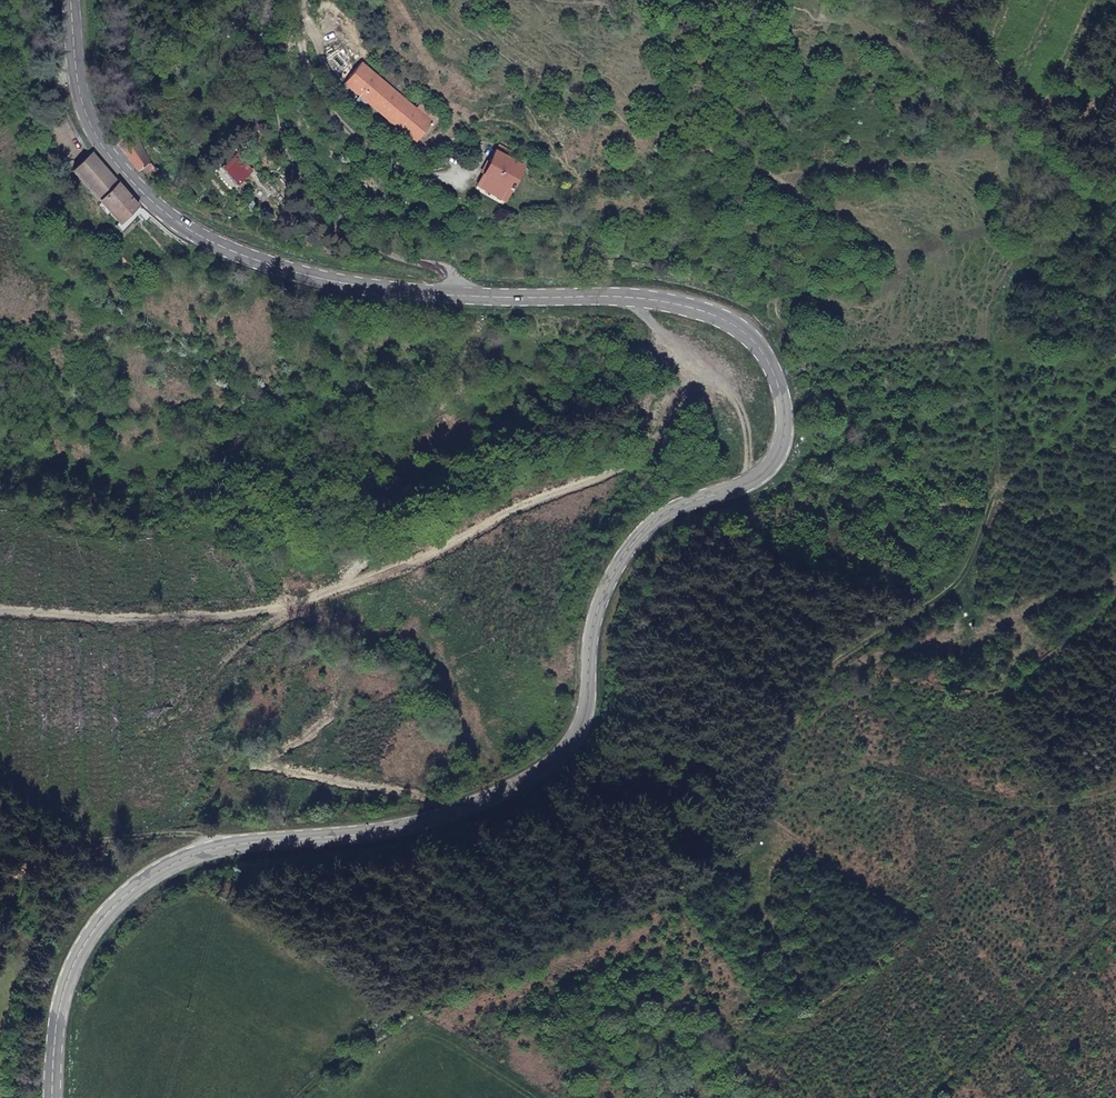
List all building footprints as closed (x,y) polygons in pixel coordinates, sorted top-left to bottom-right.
[(350,65),(337,53),(330,60),(343,73),(350,65)] [(345,82),(415,141),(433,120),(363,61),(345,82)] [(122,151),(125,155),(138,170),(143,168),(147,175),(157,169),(135,131),(116,142),(122,151)] [(74,169),(118,222),(114,225),(121,232),(138,215),(145,221),(151,215),(140,204),(93,151),(74,169)] [(509,196),(524,162),(496,151),(478,186),(486,190),(489,186),(509,196)] [(253,168),(237,152),(221,167),(237,183),(253,168)]
